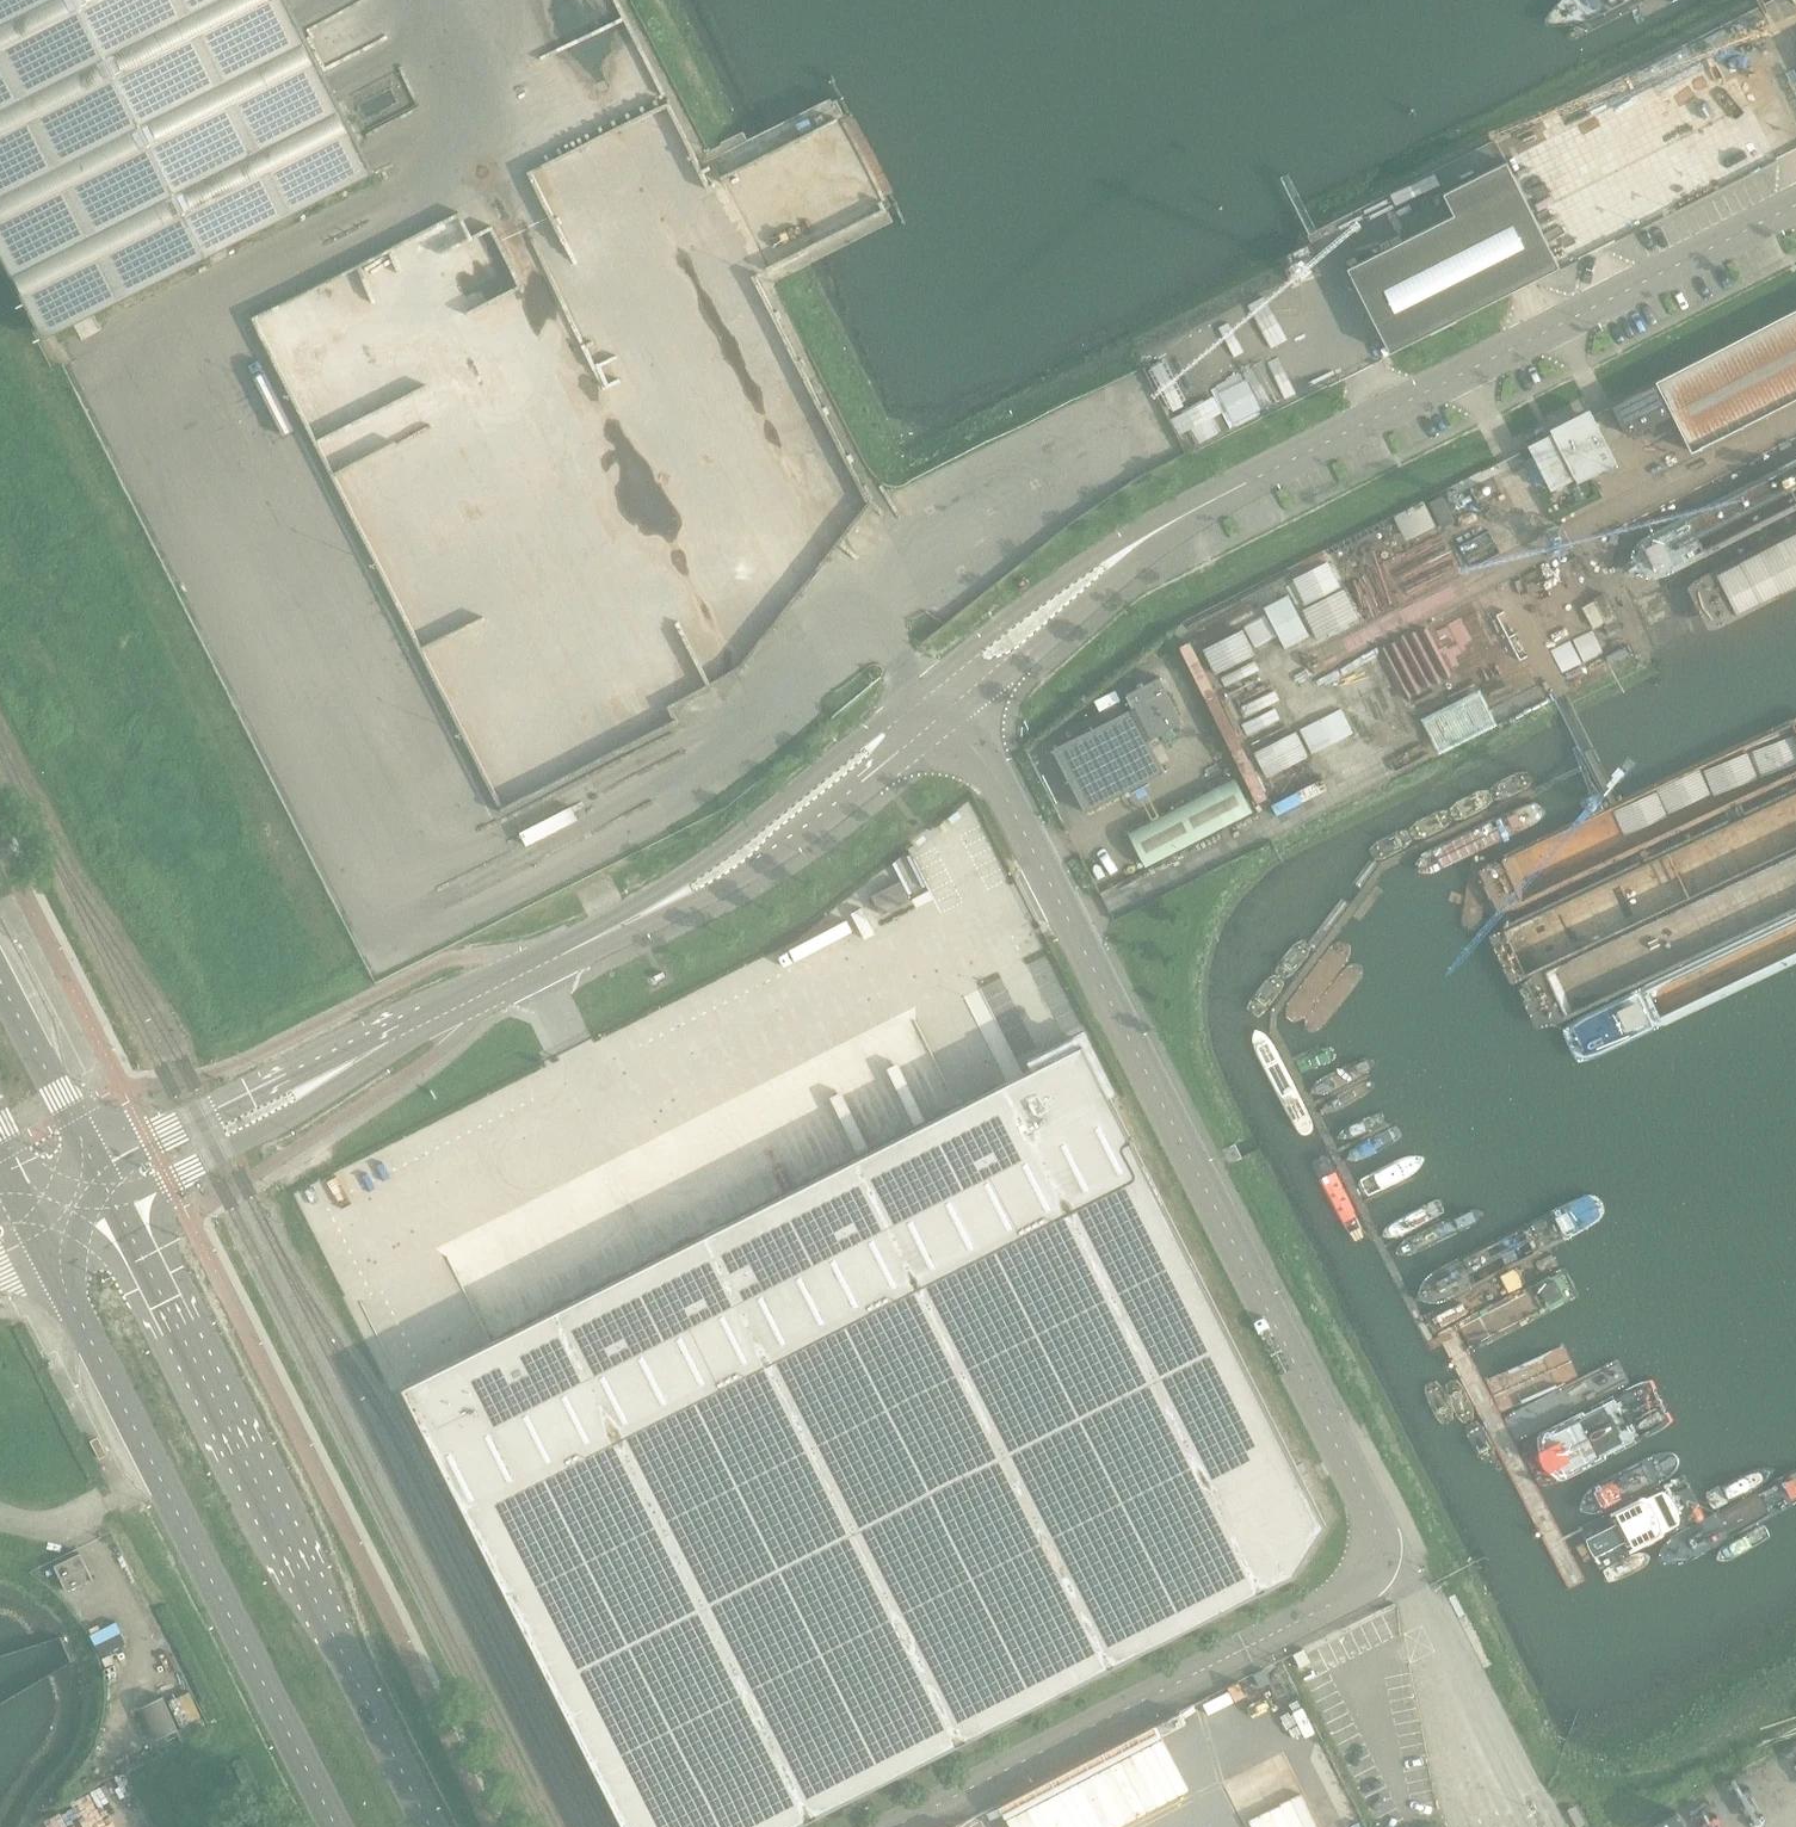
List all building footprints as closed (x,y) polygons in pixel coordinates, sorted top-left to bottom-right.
[(47,338),(375,173),(288,0),(0,0),(0,245),(47,338)] [(1347,268),(1391,355),(1511,294),(1540,279),(1561,269),(1507,162),(1443,194),(1453,214),(1347,268)] [(1658,382),(1669,403),(1693,450),(1795,399),(1795,312),(1658,382)] [(1285,351),(1261,361),(1278,403),(1302,393),(1285,351)] [(1239,379),(1250,402),(1270,392),(1260,370),(1239,379)] [(1658,382),(1636,394),(1615,404),(1627,427),(1645,418),(1644,415),(1669,403),(1658,382)] [(1617,465),(1590,411),(1551,431),(1554,436),(1530,448),(1535,457),(1548,484),(1552,491),(1575,479),(1577,485),(1617,465)] [(1548,484),(1535,457),(1526,462),(1539,488),(1548,484)] [(1427,504),(1402,517),(1411,536),(1437,524),(1427,504)] [(1334,593),(1296,610),(1304,630),(1343,613),(1334,593)] [(1183,723),(1160,678),(1127,695),(1150,740),(1183,723)] [(1419,719),(1437,754),(1495,725),(1477,690),(1419,719)] [(1165,772),(1133,709),(1053,750),(1086,813),(1165,772)] [(1253,812),(1235,778),(1129,833),(1146,867),(1253,812)] [(901,881),(872,896),(881,913),(910,898),(901,881)] [(403,1387),(625,1826),(796,1826),(1295,1575),(1326,1525),(1110,1096),(1107,1090),(1107,1091),(1081,1041),(1037,1063),(1038,1067),(1033,1070),(403,1387)] [(93,1579),(80,1553),(54,1566),(67,1592),(93,1579)] [(163,1697),(141,1707),(157,1739),(178,1729),(163,1697)]
